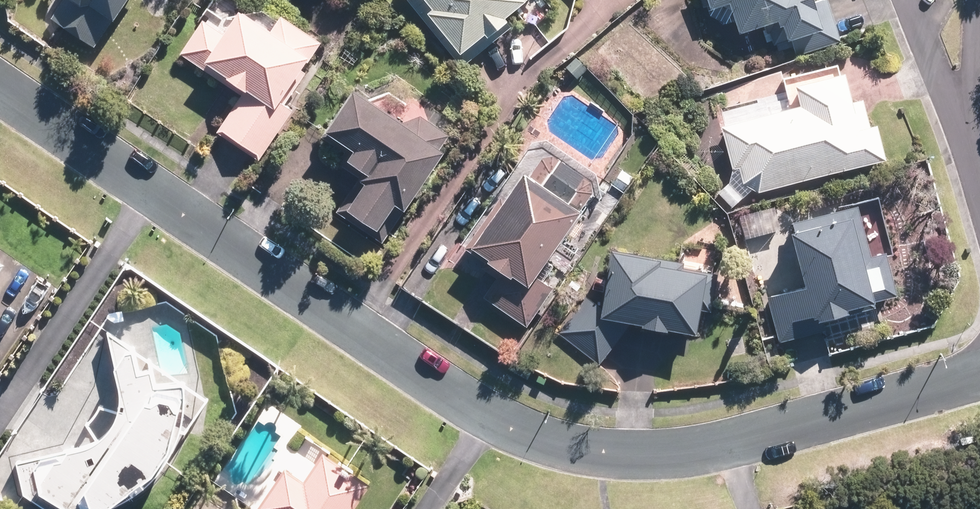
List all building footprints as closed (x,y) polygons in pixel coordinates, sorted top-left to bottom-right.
[(52,17),(96,45),(127,0),(63,0),(52,17)] [(455,50),(520,0),(416,0),(455,50)] [(719,17),(741,10),(746,27),(791,13),(800,42),(827,33),(816,0),(713,0),(719,17)] [(229,36),(209,23),(191,49),(248,88),(223,126),(257,149),(286,106),(284,104),(323,46),(281,18),(273,29),(245,11),(229,36)] [(807,108),(726,129),(738,174),(761,185),(883,154),(875,126),(870,127),(862,94),(851,97),(845,75),(801,86),(807,108)] [(381,235),(439,148),(361,98),(336,136),(351,146),(342,159),(367,176),(344,211),(381,235)] [(471,249),(505,273),(488,296),(523,321),(542,294),(527,283),(595,186),(550,155),(533,178),(525,173),(471,249)] [(854,211),(798,225),(814,288),(776,297),(786,335),(825,325),(821,310),(896,291),(887,254),(866,260),(854,211)] [(627,327),(612,314),(694,331),(707,271),(616,253),(604,308),(594,298),(563,333),(597,362),(627,327)] [(124,364),(129,393),(123,421),(99,451),(31,467),(35,489),(61,508),(72,508),(97,501),(130,488),(155,471),(169,450),(182,414),(184,385),(157,386),(154,374),(141,375),(138,362),(124,364)] [(366,482),(324,454),(307,480),(287,467),(264,501),(276,508),(348,508),(366,482)]
